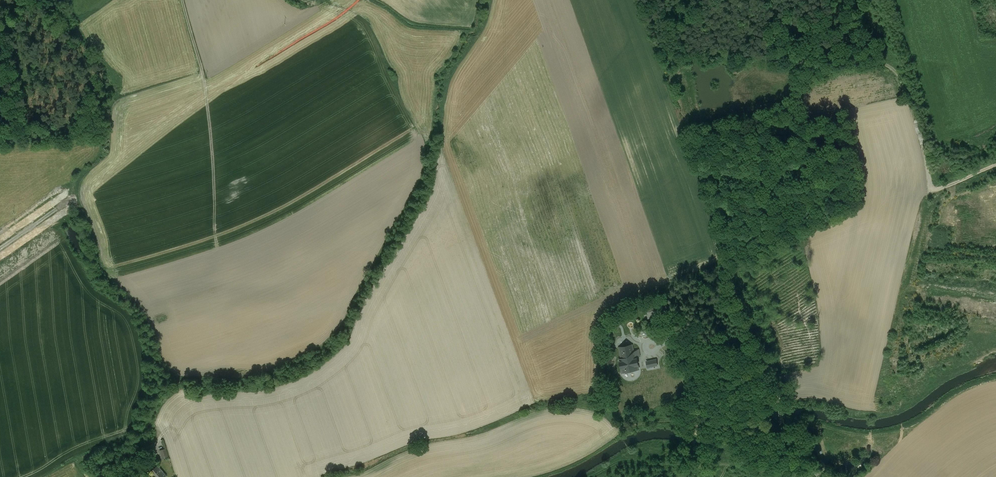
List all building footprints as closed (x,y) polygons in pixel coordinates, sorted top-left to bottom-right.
[(652,308),(647,312),(651,318),(657,315),(654,310),(656,309),(653,304),(651,306),(652,308)] [(632,345),(619,348),(621,359),(620,359),(620,361),(636,358),(636,356),(635,350),(633,350),(632,345)] [(638,369),(636,358),(620,361),(622,372),(638,369)] [(157,465),(149,472),(153,476),(163,476),(166,475),(157,465)]
